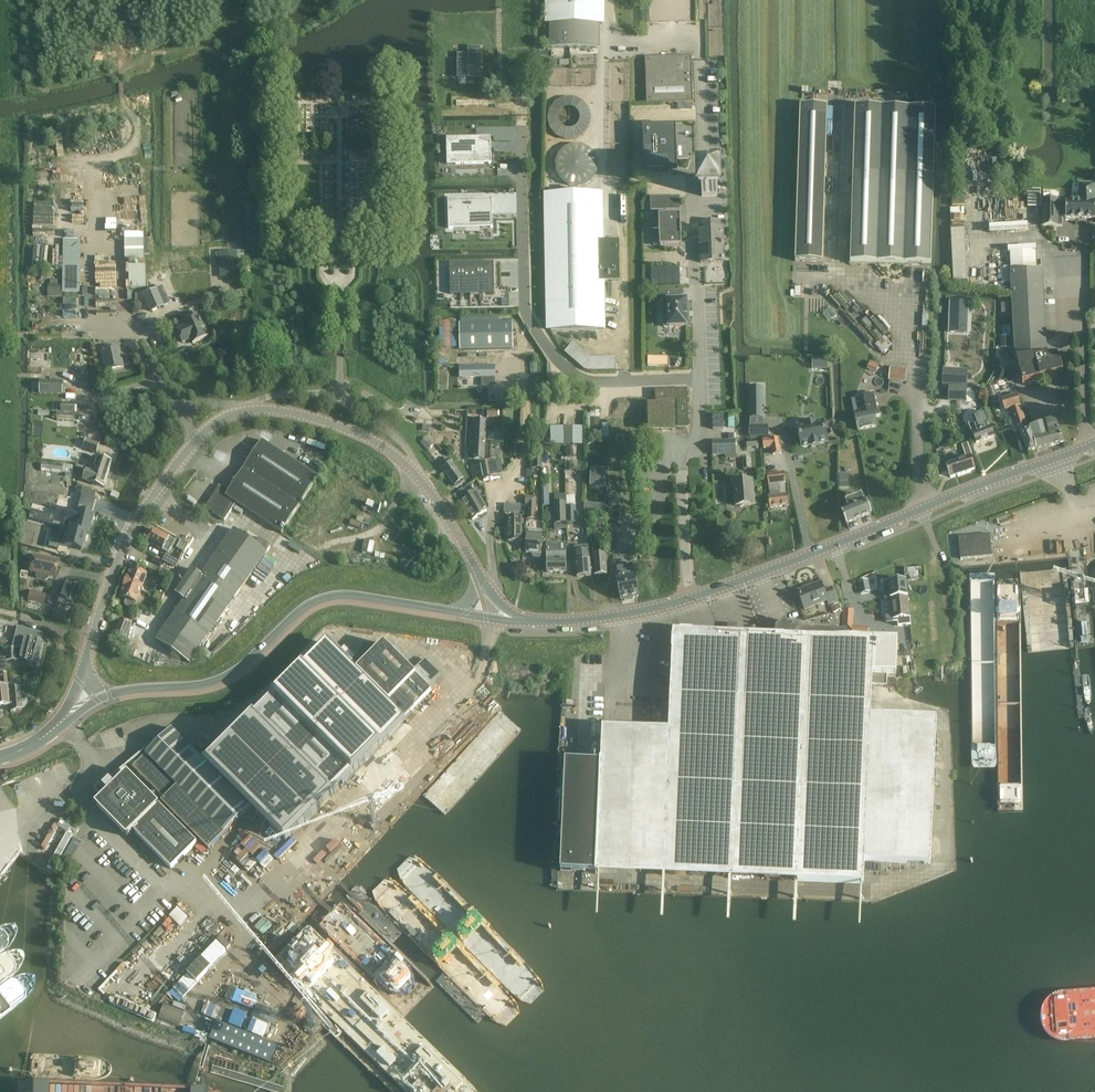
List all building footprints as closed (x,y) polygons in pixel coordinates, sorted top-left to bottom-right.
[(551,48),(598,48),(598,25),(600,25),(600,0),(550,0),(550,25),(552,25),(551,48)] [(458,55),(458,61),(459,61),(459,78),(479,78),(479,55),(480,55),(480,48),(468,48),(469,55),(458,55)] [(691,56),(645,57),(647,104),(693,102),(691,56)] [(794,262),(822,263),(827,107),(799,106),(794,262)] [(853,154),(850,264),(931,266),(933,176),(936,111),(855,108),(853,154)] [(675,127),(643,129),(645,172),(677,171),(675,127)] [(491,137),(446,138),(447,165),(491,164),(491,137)] [(1019,144),(1015,152),(1020,155),(1024,147),(1019,144)] [(702,181),(702,196),(717,196),(717,181),(702,181)] [(1080,184),(1079,201),(1058,201),(1058,198),(1042,198),(1042,227),(1062,227),(1062,216),(1065,216),(1065,219),(1094,219),(1094,201),(1094,184),(1080,184)] [(1041,190),(1028,190),(1027,208),(1041,208),(1041,190)] [(598,194),(548,195),(551,331),(601,330),(600,282),(619,282),(618,241),(599,242),(598,194)] [(659,197),(658,198),(658,211),(666,211),(665,197),(659,197)] [(673,197),(665,197),(666,211),(673,210),(673,197)] [(681,197),(673,197),(673,210),(681,210),(681,197)] [(494,200),(450,203),(452,229),(496,227),(494,200)] [(660,247),(681,246),(680,215),(659,215),(660,247)] [(702,231),(700,231),(701,262),(716,262),(724,262),(723,231),(720,231),(719,222),(702,222),(702,231)] [(967,281),(965,230),(951,230),(953,281),(967,281)] [(331,236),(331,260),(347,260),(347,237),(331,236)] [(63,240),(62,293),(77,293),(78,240),(63,240)] [(237,251),(228,251),(229,277),(238,276),(237,251)] [(460,263),(449,263),(450,295),(460,294),(460,263)] [(469,263),(460,263),(460,294),(470,294),(469,263)] [(479,263),(469,263),(470,294),(480,294),(479,263)] [(489,263),(479,263),(480,294),(489,294),(489,286),(489,278),(489,271),(489,263)] [(679,268),(652,269),(652,285),(679,284),(679,268)] [(1036,271),(1011,273),(1015,360),(1046,358),(1046,357),(1041,271),(1036,271)] [(61,285),(48,285),(48,297),(61,297),(61,285)] [(689,325),(689,317),(687,317),(686,300),(680,300),(680,291),(660,292),(660,302),(668,302),(668,317),(664,317),(664,327),(668,327),(687,327),(687,326),(689,325)] [(132,300),(129,304),(129,310),(133,313),(138,313),(142,310),(142,304),(138,300),(137,294),(132,294),(132,300)] [(162,295),(145,303),(152,317),(155,315),(153,311),(167,305),(162,295)] [(209,337),(199,315),(183,323),(185,327),(177,331),(183,343),(191,340),(193,344),(209,337)] [(512,321),(459,323),(460,349),(513,348),(512,321)] [(1002,336),(1002,345),(1010,345),(1010,336),(1002,336)] [(124,367),(120,347),(102,351),(106,371),(124,367)] [(1046,358),(1015,360),(1022,385),(1063,374),(1059,361),(1057,361),(1057,357),(1046,358)] [(879,365),(870,361),(867,369),(876,373),(879,365)] [(494,367),(460,368),(460,377),(484,377),(484,385),(495,384),(494,367)] [(906,370),(890,368),(889,380),(905,382),(906,370)] [(944,368),(944,385),(949,385),(948,400),(966,401),(967,369),(944,368)] [(64,382),(40,380),(40,394),(63,395),(64,382)] [(764,387),(749,387),(749,419),(750,419),(763,419),(764,419),(764,387)] [(997,396),(994,387),(988,389),(991,398),(997,396)] [(687,390),(655,391),(655,402),(658,401),(659,405),(650,406),(651,432),(674,431),(674,430),(674,428),(678,427),(678,429),(689,428),(687,390)] [(1012,397),(1010,393),(1000,396),(1005,411),(1010,409),(1017,431),(1027,428),(1017,396),(1012,397)] [(878,410),(875,395),(862,398),(865,413),(855,415),(858,430),(877,426),(875,417),(880,416),(879,409),(878,410)] [(75,403),(61,403),(61,412),(74,413),(75,403)] [(498,410),(487,410),(482,410),(482,416),(487,416),(487,418),(498,418),(498,410)] [(994,436),(985,412),(972,417),(975,423),(970,425),(971,428),(970,428),(976,443),(994,436)] [(73,414),(57,413),(57,421),(73,422),(73,414)] [(599,413),(585,413),(585,427),(599,427),(599,413)] [(723,416),(712,416),(713,430),(724,430),(723,416)] [(1045,425),(1030,431),(1036,449),(1063,441),(1055,421),(1053,417),(1044,420),(1045,425)] [(486,421),(475,420),(473,460),(484,461),(486,421)] [(503,428),(499,421),(490,426),(494,433),(503,428)] [(823,421),(797,427),(802,448),(811,446),(811,447),(818,446),(818,444),(827,442),(823,421)] [(750,427),(750,437),(769,437),(769,426),(763,426),(750,427)] [(1028,452),(1036,449),(1030,431),(1029,431),(1028,428),(1019,431),(1022,436),(1028,452)] [(433,446),(426,438),(420,443),(428,451),(433,446)] [(99,443),(87,439),(84,449),(96,453),(99,443)] [(781,453),(778,439),(763,440),(764,448),(772,448),(773,455),(781,453)] [(724,442),(713,442),(713,444),(713,454),(713,455),(735,455),(735,441),(724,442)] [(261,443),(244,469),(300,506),(318,477),(309,472),(264,442),(261,443)] [(968,443),(961,445),(964,453),(971,450),(968,443)] [(93,456),(88,472),(107,478),(112,463),(99,458),(93,456)] [(974,469),(970,458),(946,467),(950,477),(974,469)] [(453,465),(449,459),(440,465),(443,470),(443,471),(454,487),(463,480),(452,465),(453,465)] [(502,470),(500,461),(480,465),(484,481),(500,478),(499,471),(502,470)] [(600,461),(592,461),(591,487),(605,487),(606,469),(600,468),(600,461)] [(312,467),(309,472),(318,477),(319,478),(322,473),(312,467)] [(80,469),(78,479),(83,481),(104,487),(107,478),(88,472),(87,471),(80,469)] [(220,486),(205,508),(225,521),(236,504),(281,534),(300,506),(244,469),(229,492),(220,486)] [(785,482),(784,473),(777,474),(767,475),(770,497),(768,497),(770,509),(788,506),(786,495),(780,496),(778,483),(785,482)] [(849,475),(839,475),(839,488),(849,488),(849,475)] [(755,504),(752,480),(733,482),(735,506),(755,504)] [(83,489),(81,495),(95,499),(97,494),(83,489)] [(462,490),(453,495),(456,500),(462,497),(461,495),(464,493),(462,490)] [(484,505),(476,492),(461,501),(472,520),(484,512),(481,507),(484,505)] [(620,495),(608,495),(608,506),(620,506),(620,495)] [(871,514),(862,496),(845,503),(848,511),(842,514),(847,525),(871,514)] [(536,498),(526,497),(525,505),(529,505),(528,518),(535,518),(536,498)] [(566,524),(565,502),(554,503),(555,524),(566,524)] [(576,523),(575,507),(566,508),(567,523),(576,523)] [(30,511),(28,520),(59,528),(85,535),(87,536),(93,516),(76,511),(76,513),(63,509),(59,524),(51,522),(53,517),(30,511)] [(521,518),(509,518),(509,525),(508,542),(521,542),(522,525),(521,525),(521,518)] [(603,524),(603,519),(595,519),(596,530),(604,530),(607,530),(607,524),(603,524)] [(49,542),(48,548),(57,550),(59,545),(80,551),(85,535),(59,528),(55,543),(49,542)] [(184,601),(157,640),(190,663),(267,552),(262,549),(235,529),(202,576),(193,570),(176,595),(184,601)] [(176,542),(154,530),(151,535),(149,534),(146,540),(148,541),(147,542),(169,555),(176,542)] [(990,534),(958,537),(960,559),(992,556),(990,534)] [(542,537),(528,536),(528,542),(527,542),(526,553),(541,554),(542,537)] [(558,543),(547,544),(547,550),(547,573),(566,573),(566,550),(558,550),(558,543)] [(591,576),(589,546),(575,548),(577,577),(591,576)] [(8,563),(10,550),(0,548),(0,562),(8,563)] [(600,555),(600,548),(593,548),(595,575),(607,574),(605,554),(600,555)] [(34,555),(30,571),(36,572),(35,576),(36,578),(46,580),(48,579),(48,575),(54,577),(58,561),(57,561),(34,555)] [(179,563),(166,555),(163,561),(176,568),(179,563)] [(636,579),(633,564),(617,568),(619,581),(617,582),(621,600),(638,597),(634,579),(636,579)] [(924,567),(904,569),(905,572),(906,581),(906,582),(925,580),(924,567)] [(131,568),(126,582),(149,592),(156,594),(156,595),(163,597),(165,592),(158,589),(144,584),(148,575),(131,568)] [(860,595),(867,593),(865,581),(858,582),(860,595)] [(889,582),(883,583),(885,599),(891,599),(907,597),(906,582),(906,581),(900,581),(889,582)] [(149,592),(126,582),(120,597),(126,599),(125,603),(126,606),(132,608),(135,607),(137,603),(141,592),(148,594),(149,592)] [(61,598),(59,603),(63,605),(65,600),(73,603),(73,602),(79,588),(66,583),(60,598),(61,598)] [(824,591),(821,583),(797,592),(804,610),(827,601),(828,604),(836,601),(832,588),(824,591)] [(45,596),(30,592),(28,601),(43,604),(45,596)] [(161,603),(163,597),(156,595),(154,600),(161,603)] [(893,616),(886,617),(887,623),(897,622),(898,625),(910,624),(907,597),(891,599),(893,616)] [(853,612),(843,612),(843,632),(847,632),(851,637),(851,638),(867,638),(868,629),(852,628),(853,612)] [(120,620),(114,636),(125,640),(131,624),(120,620)] [(600,763),(596,874),(690,877),(797,882),(863,884),(864,862),(930,865),(936,731),(902,730),(903,718),(870,717),(872,685),(887,686),(887,679),(887,675),(896,675),(897,641),(858,639),(851,639),(851,637),(847,632),(841,632),(800,630),(795,626),(791,630),(784,622),(775,629),(775,636),(762,635),(673,631),(669,731),(602,729),(600,763)] [(738,625),(727,625),(727,633),(738,633),(738,625)] [(17,628),(12,648),(21,650),(19,660),(26,662),(26,663),(36,665),(42,643),(39,643),(41,634),(26,630),(17,628)] [(404,719),(431,691),(412,673),(383,644),(356,671),(404,719)] [(367,644),(361,651),(366,656),(372,649),(367,644)] [(16,649),(5,649),(5,658),(6,662),(17,661),(16,649)] [(8,706),(7,687),(6,662),(5,658),(0,658),(0,706),(8,706)] [(22,709),(19,683),(7,684),(10,712),(22,709)] [(275,696),(207,764),(284,840),(351,771),(275,696)] [(107,779),(94,792),(101,799),(95,805),(127,837),(133,831),(171,869),(197,844),(171,818),(174,815),(209,849),(250,808),(207,765),(194,752),(172,729),(133,767),(165,799),(162,802),(169,810),(166,813),(127,773),(123,769),(109,781),(107,779)] [(565,762),(560,872),(596,874),(600,763),(565,762)] [(66,832),(47,867),(53,870),(72,836),(68,833),(66,832)] [(165,1003),(158,1020),(178,1028),(184,1011),(165,1003)] [(213,1023),(207,1039),(268,1063),(274,1047),(213,1023)]
